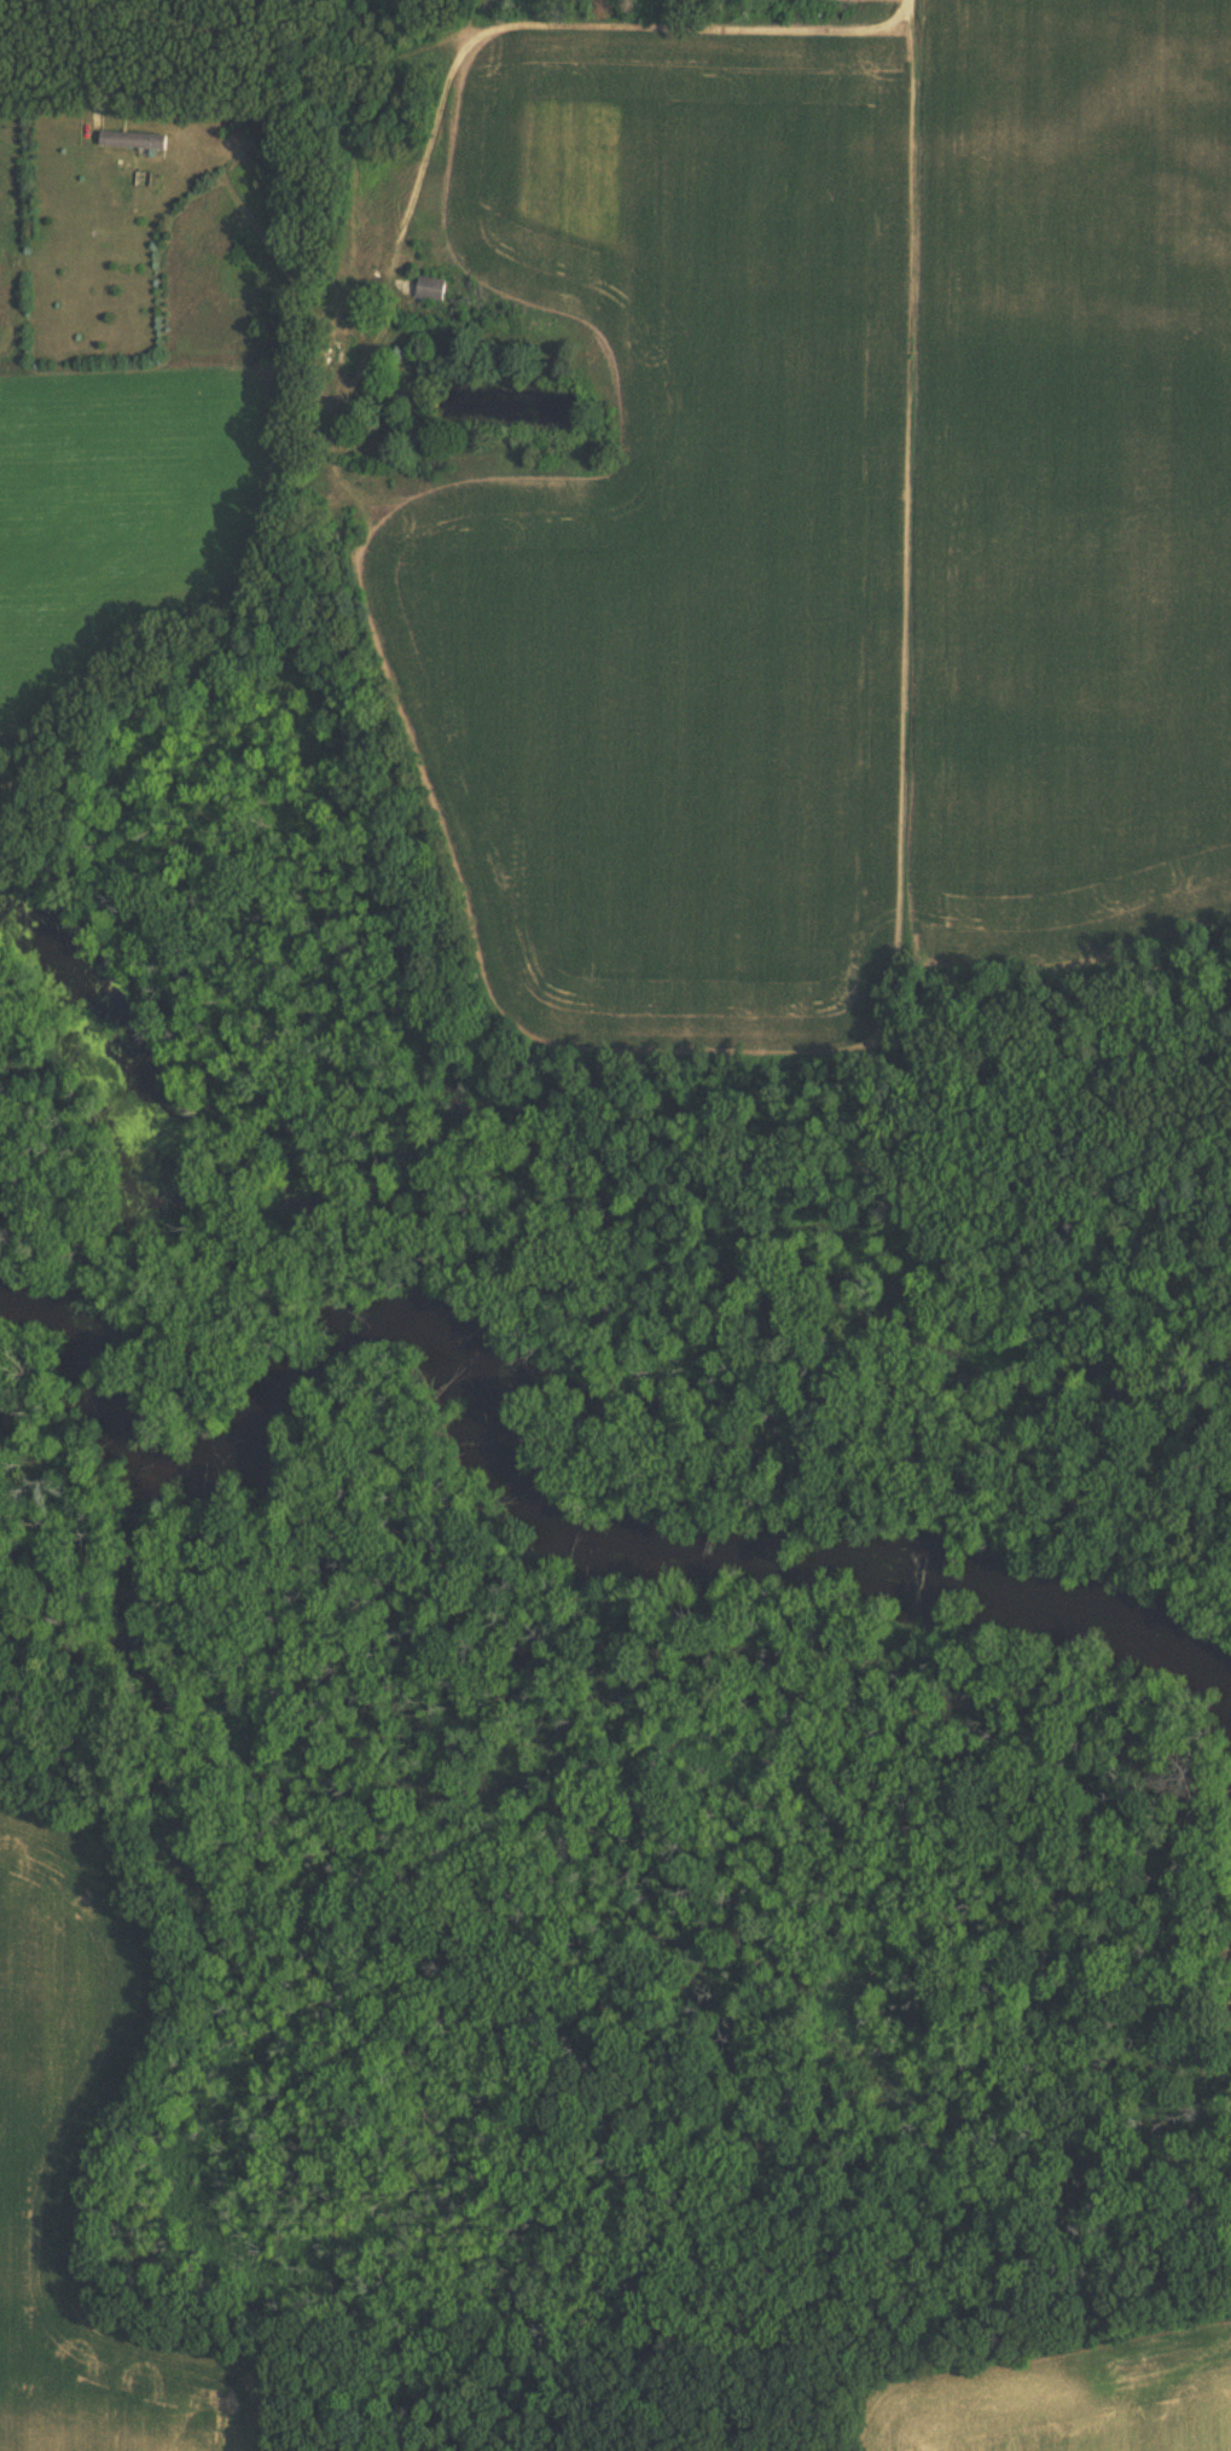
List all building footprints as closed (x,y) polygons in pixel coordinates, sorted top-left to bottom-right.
[(163,150),(163,135),(97,132),(96,147),(163,150)] [(446,279),(417,276),(415,298),(443,301),(446,279)] [(327,346),(316,351),(323,366),(334,361),(327,346)]
